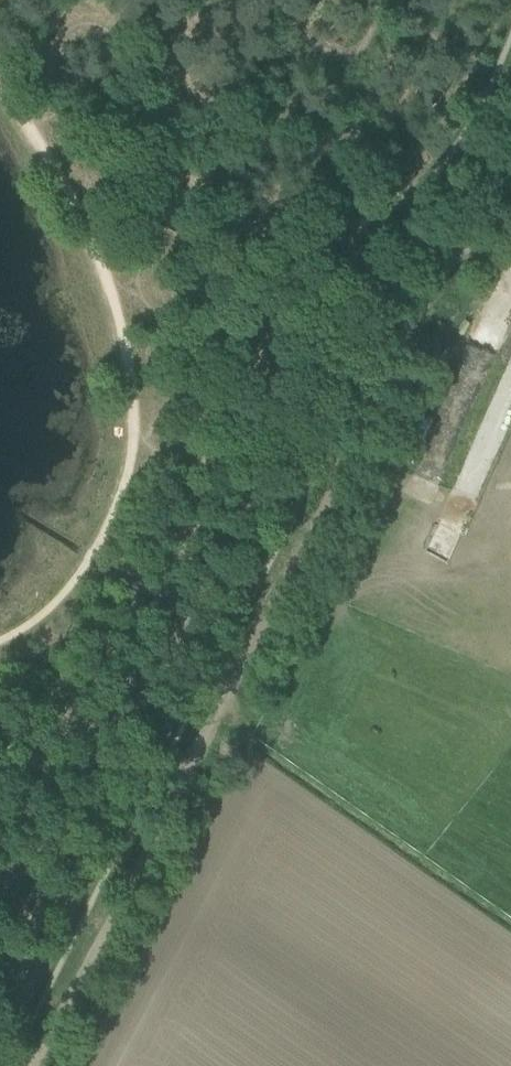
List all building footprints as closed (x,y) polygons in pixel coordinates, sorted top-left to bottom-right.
[(467,381),(457,377),(440,422),(460,430),(472,396),(463,393),(467,381)]
